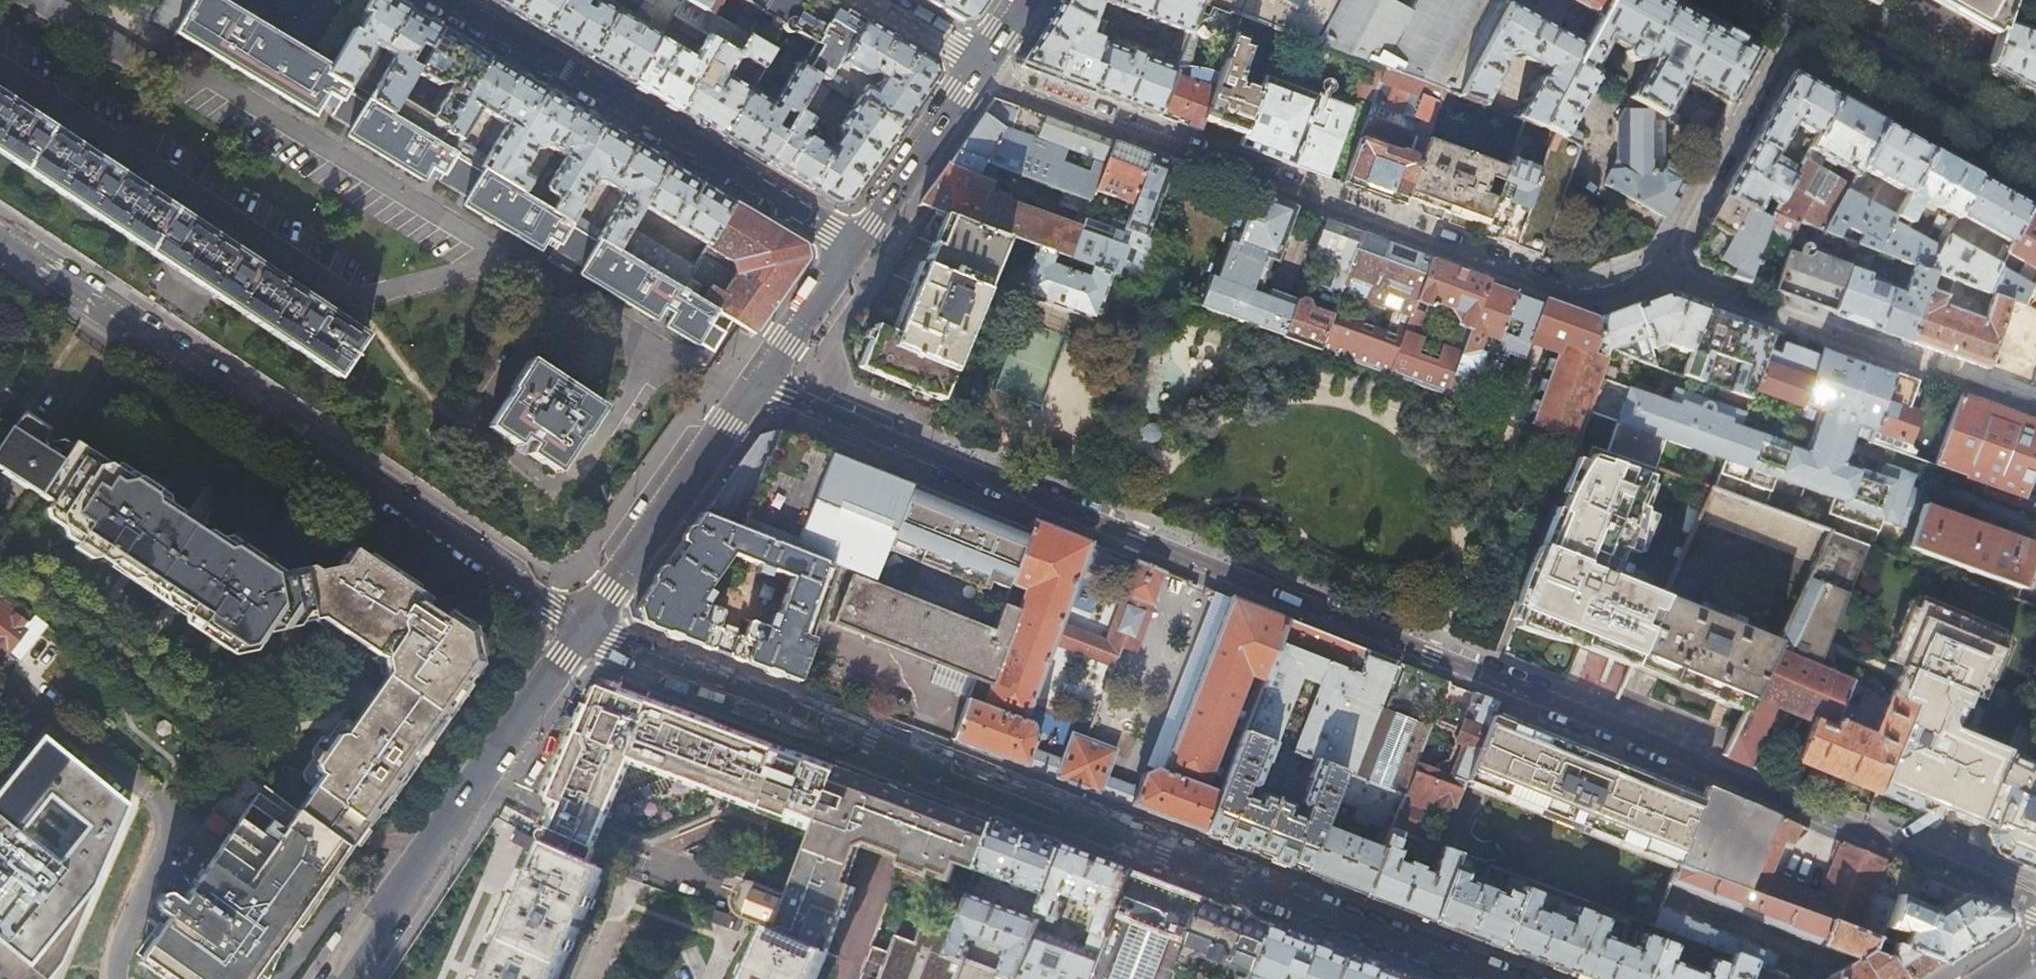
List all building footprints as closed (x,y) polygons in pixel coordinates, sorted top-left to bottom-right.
[(148,80),(162,57),(66,0),(15,0),(148,80)] [(154,18),(177,32),(196,0),(165,0),(154,18)] [(241,14),(217,0),(196,0),(177,32),(176,33),(313,114),(320,101),(332,108),(329,113),(345,123),(349,118),(354,121),(347,135),(421,180),(426,172),(461,193),(466,186),(471,189),(462,205),(536,249),(541,241),(575,262),(580,254),(586,257),(577,273),(652,319),(657,311),(667,317),(662,325),(694,344),(695,342),(712,350),(730,320),(680,289),(616,250),(583,231),(552,212),(536,202),(497,178),(469,161),(439,144),(392,115),(369,101),(351,90),(328,76),(331,70),(254,22),(258,15),(245,8),(241,14)] [(387,49),(387,48),(386,47),(396,29),(398,30),(410,10),(394,0),(371,0),(331,70),(328,76),(351,90),(374,48),(371,44),(374,41),(387,49)] [(544,31),(563,0),(491,0),(544,31)] [(544,31),(589,58),(624,0),(563,0),(544,31)] [(589,58),(633,84),(661,37),(673,16),(683,21),(719,42),(736,52),(747,35),(733,27),(713,15),(704,10),(687,0),(624,0),(589,58)] [(704,10),(710,0),(687,0),(704,10)] [(704,10),(713,15),(722,0),(710,0),(704,10)] [(741,0),(739,4),(744,7),(733,27),(747,35),(753,24),(744,19),(747,14),(756,19),(761,11),(767,0),(740,0),(741,0)] [(761,11),(817,43),(796,64),(817,76),(818,77),(826,82),(833,70),(840,60),(864,22),(828,0),(767,0),(761,11)] [(944,11),(955,18),(961,21),(976,17),(988,0),(926,0),(944,11)] [(1057,3),(1076,14),(1095,21),(1101,5),(1096,3),(1097,0),(1059,0),(1057,3)] [(1189,0),(1101,0),(1177,29),(1170,49),(1180,52),(1199,4),(1189,0)] [(1199,4),(1226,14),(1229,10),(1241,15),(1282,30),(1316,43),(1340,0),(1189,0),(1199,4)] [(1407,9),(1390,0),(1340,0),(1316,43),(1364,61),(1385,68),(1444,90),(1459,96),(1509,4),(1511,0),(1412,0),(1407,9)] [(1589,11),(1582,26),(1591,31),(1608,0),(1569,0),(1589,11)] [(1664,0),(1608,0),(1591,31),(1583,46),(1573,66),(1590,75),(1608,44),(1606,41),(1608,38),(1627,49),(1625,52),(1626,59),(1632,62),(1640,59),(1641,56),(1649,61),(1629,97),(1675,122),(1677,123),(1681,117),(1667,109),(1684,80),(1728,104),(1757,52),(1688,14),(1664,0)] [(1948,4),(1990,27),(1999,33),(2006,12),(2010,0),(1941,0),(1948,4)] [(1076,14),(1057,3),(1051,13),(1045,23),(1017,63),(1093,91),(1101,68),(1090,65),(1105,25),(1095,21),(1076,14)] [(1180,52),(1158,115),(1199,130),(1202,120),(1218,78),(1215,76),(1212,74),(1209,73),(1206,71),(1203,70),(1199,69),(1196,68),(1193,68),(1189,67),(1188,67),(1198,39),(1199,40),(1200,40),(1201,40),(1203,40),(1205,40),(1206,40),(1228,48),(1241,15),(1229,10),(1226,14),(1199,4),(1180,52)] [(1583,46),(1509,4),(1459,96),(1483,105),(1503,68),(1502,63),(1507,55),(1514,52),(1541,68),(1515,116),(1523,120),(1541,126),(1542,123),(1573,66),(1583,46)] [(442,29),(410,10),(398,30),(396,29),(386,47),(387,48),(387,49),(395,54),(394,58),(369,101),(392,115),(402,98),(416,73),(442,29)] [(2006,12),(1999,33),(1993,51),(1988,66),(2004,75),(2035,93),(2035,31),(2017,25),(2020,16),(2006,12)] [(1278,40),(1282,30),(1241,15),(1228,48),(1218,78),(1202,120),(1243,135),(1260,90),(1237,81),(1250,46),(1243,44),(1245,37),(1253,36),(1256,38),(1258,32),(1278,40)] [(703,69),(719,42),(683,21),(679,28),(697,40),(699,37),(704,40),(695,57),(661,37),(633,84),(660,99),(678,111),(699,77),(703,69)] [(932,62),(864,22),(840,60),(865,75),(876,72),(881,75),(873,88),(866,84),(856,101),(900,127),(910,113),(935,76),(932,62)] [(1158,115),(1180,52),(1170,49),(1164,64),(1108,45),(1114,29),(1105,25),(1090,65),(1101,68),(1093,91),(1158,115)] [(443,88),(428,113),(402,98),(392,115),(439,144),(490,57),(474,47),(442,29),(416,73),(431,82),(432,81),(443,88)] [(761,68),(772,50),(747,35),(736,52),(719,42),(703,69),(707,72),(711,66),(716,69),(708,83),(699,77),(678,111),(703,125),(722,136),(749,89),(726,76),(735,60),(743,58),(743,57),(761,68)] [(503,65),(490,57),(439,144),(469,161),(476,148),(463,140),(480,112),(483,111),(494,117),(519,74),(503,65)] [(1374,97),(1385,68),(1364,61),(1354,88),(1374,97)] [(817,76),(796,64),(773,104),(749,89),(722,136),(767,163),(797,111),(817,76)] [(1594,78),(1590,75),(1573,66),(1542,123),(1553,131),(1539,173),(1513,246),(1541,256),(1580,147),(1579,147),(1580,135),(1569,127),(1594,78)] [(1406,196),(1444,90),(1385,68),(1374,97),(1342,182),(1402,205),(1406,196)] [(838,73),(833,70),(826,82),(827,82),(826,84),(831,87),(847,96),(854,85),(841,77),(838,81),(835,78),(838,73)] [(1794,123),(1816,136),(1838,97),(1814,84),(1792,72),(1754,140),(1776,154),(1794,123)] [(548,91),(519,74),(494,117),(506,124),(506,128),(490,156),(476,148),(469,161),(497,178),(548,91)] [(827,82),(826,82),(818,77),(817,76),(797,111),(813,119),(831,87),(826,84),(827,82)] [(1260,90),(1243,135),(1240,145),(1328,178),(1353,108),(1265,76),(1260,90)] [(1483,105),(1459,96),(1444,90),(1406,196),(1485,225),(1515,144),(1523,120),(1515,116),(1483,105)] [(557,97),(548,91),(497,178),(536,202),(540,181),(527,173),(527,166),(537,148),(539,150),(546,149),(548,146),(556,150),(564,136),(560,134),(576,108),(557,97)] [(52,128),(56,120),(43,111),(39,119),(0,93),(0,153),(335,376),(363,334),(324,308),(328,300),(315,292),(310,299),(255,262),(260,255),(246,246),(242,253),(188,218),(192,210),(179,202),(175,209),(120,173),(125,165),(112,157),(107,164),(52,128)] [(1671,131),(1675,122),(1629,97),(1616,119),(1616,158),(1604,181),(1665,217),(1687,177),(1664,162),(1664,131),(1671,131)] [(1816,136),(1813,142),(1809,150),(1794,175),(1789,186),(1835,212),(1847,190),(1883,123),(1860,110),(1838,97),(1816,136)] [(957,150),(1062,189),(1091,199),(1094,191),(1112,141),(993,98),(957,150)] [(900,127),(856,101),(838,126),(839,134),(840,135),(830,151),(831,152),(810,188),(834,203),(849,200),(900,127)] [(596,120),(576,108),(560,134),(564,136),(556,150),(564,155),(565,158),(558,169),(557,168),(547,186),(540,181),(536,202),(552,212),(604,124),(596,120)] [(803,135),(813,119),(797,111),(767,163),(810,188),(831,152),(830,151),(822,146),(825,141),(820,138),(817,144),(803,135)] [(1905,135),(1883,123),(1847,190),(1857,195),(1871,170),(1909,190),(1932,149),(1905,135)] [(636,143),(604,124),(552,212),(583,231),(590,220),(577,212),(597,180),(603,181),(611,185),(636,143)] [(1802,146),(1809,150),(1813,142),(1806,139),(1802,146)] [(1776,154),(1754,140),(1724,194),(1757,212),(1766,197),(1778,204),(1789,186),(1794,175),(1772,162),(1776,154)] [(1151,155),(1112,141),(1094,191),(1133,205),(1151,155)] [(668,162),(636,143),(611,185),(619,190),(622,195),(603,228),(590,220),(583,231),(616,250),(629,228),(643,205),(668,162)] [(1521,146),(1515,144),(1485,225),(1482,235),(1513,246),(1539,173),(1514,164),(1521,146)] [(1956,163),(1932,149),(1909,190),(1897,212),(1911,219),(1925,194),(1955,211),(1951,217),(1940,211),(1934,222),(1944,227),(1940,233),(1940,242),(1943,244),(1947,235),(1959,213),(1979,176),(1956,163)] [(1174,164),(1151,155),(1133,205),(1125,226),(1120,243),(1129,247),(1118,276),(1138,284),(1150,247),(1145,244),(1174,164)] [(733,201),(668,162),(643,205),(708,243),(733,201)] [(920,203),(934,208),(1007,236),(1035,247),(1053,253),(1069,259),(1080,229),(1010,203),(1012,196),(998,190),(1000,187),(947,164),(920,203)] [(2004,190),(1979,176),(1959,213),(1968,218),(1965,223),(1971,226),(1974,221),(2012,243),(2032,206),(2004,190)] [(1789,186),(1778,204),(1774,212),(1799,222),(1825,231),(1835,212),(1789,186)] [(1085,214),(1091,199),(1062,189),(1057,203),(1085,214)] [(1895,216),(1857,195),(1847,190),(1835,212),(1825,231),(1839,236),(1843,229),(1849,228),(1861,234),(1857,243),(1859,244),(1876,250),(1894,218),(1895,216)] [(1273,258),(1277,260),(1295,208),(1255,193),(1250,207),(1242,232),(1237,245),(1273,258)] [(1757,212),(1724,194),(1692,251),(1697,265),(1748,283),(1770,223),(1795,232),(1799,222),(1774,212),(1770,219),(1757,212)] [(733,201),(708,243),(694,267),(680,289),(730,320),(740,326),(754,334),(808,258),(805,243),(733,201)] [(1232,229),(1242,232),(1250,207),(1242,204),(1241,204),(1240,204),(1239,205),(1231,226),(1231,227),(1232,228),(1232,229)] [(2032,206),(2012,243),(2000,265),(1987,291),(1993,293),(2010,300),(2024,305),(2035,283),(2035,270),(2028,284),(2018,278),(2027,262),(2035,267),(2035,208),(2032,206)] [(935,412),(1007,236),(934,208),(934,210),(843,341),(855,379),(935,412)] [(1084,218),(1080,229),(1069,259),(1092,267),(1110,274),(1118,276),(1129,247),(1120,243),(1125,226),(1097,216),(1095,222),(1084,218)] [(1940,242),(1894,218),(1876,250),(1914,264),(1928,270),(1943,244),(1940,242)] [(1327,220),(1298,302),(1286,337),(1321,349),(1334,312),(1338,304),(1362,232),(1327,220)] [(1825,231),(1799,222),(1795,232),(1793,239),(1807,244),(1805,248),(1804,249),(1801,256),(1788,252),(1773,292),(1834,314),(1849,272),(1859,244),(1857,243),(1839,236),(1825,231)] [(629,228),(616,250),(680,289),(694,267),(629,228)] [(1338,304),(1345,307),(1342,315),(1334,312),(1321,349),(1392,374),(1432,258),(1362,232),(1338,304)] [(1947,235),(1943,244),(1928,270),(1936,272),(1936,274),(1952,279),(1958,269),(1968,274),(1963,284),(1985,292),(1987,291),(2000,265),(1947,235)] [(1273,258),(1237,245),(1231,243),(1218,279),(1213,277),(1211,284),(1209,283),(1201,306),(1286,337),(1298,302),(1270,293),(1268,299),(1259,296),(1273,258)] [(1859,244),(1849,272),(1869,279),(1871,274),(1868,273),(1876,250),(1859,244)] [(1050,264),(1053,253),(1035,247),(1019,293),(1094,320),(1110,274),(1092,267),(1088,278),(1050,264)] [(1489,279),(1432,258),(1392,374),(1448,394),(1489,279)] [(1928,270),(1914,264),(1905,292),(1892,287),(1878,330),(1913,342),(1930,289),(1936,274),(1936,272),(1928,270)] [(1849,272),(1834,314),(1878,330),(1892,287),(1869,279),(1849,272)] [(1545,300),(1489,279),(1448,394),(1459,398),(1465,380),(1472,382),(1477,380),(1487,353),(1492,355),(1501,350),(1519,357),(1517,364),(1522,366),(1534,332),(1545,300)] [(2024,305),(2010,300),(1987,368),(2030,384),(2035,367),(2035,283),(2024,305)] [(1987,368),(2010,300),(1993,293),(1984,318),(1944,305),(1948,295),(1930,289),(1913,342),(1987,368)] [(1663,294),(1635,305),(1650,347),(1664,343),(1690,352),(1706,305),(1673,294),(1670,293),(1668,293),(1665,294),(1663,294)] [(1597,319),(1545,300),(1534,332),(1551,338),(1547,348),(1558,352),(1555,360),(1550,358),(1546,369),(1551,371),(1548,380),(1543,378),(1538,390),(1544,392),(1540,402),(1535,400),(1531,411),(1536,413),(1532,424),(1578,441),(1588,413),(1609,350),(1598,318),(1597,319)] [(1635,305),(1598,318),(1609,350),(1638,360),(1657,367),(1650,347),(1635,305)] [(1776,330),(1706,305),(1690,352),(1682,375),(1751,400),(1768,350),(1776,330)] [(1781,354),(1768,350),(1751,400),(1801,417),(1822,357),(1785,344),(1781,354)] [(1628,389),(1638,360),(1609,350),(1588,413),(1616,422),(1606,451),(1654,469),(1665,440),(1724,460),(1714,490),(1765,508),(1776,478),(1833,498),(1823,528),(1831,531),(1830,532),(1870,547),(1872,548),(1882,519),(1912,529),(1922,504),(1926,492),(1911,487),(1915,474),(1885,464),(1881,477),(1845,464),(1855,436),(1870,441),(1894,372),(1825,348),(1822,357),(1801,417),(1816,422),(1806,451),(1741,427),(1745,413),(1675,389),(1669,403),(1628,389)] [(526,449),(555,468),(597,405),(529,360),(486,423),(515,442),(512,447),(522,454),(526,449)] [(1917,381),(1894,372),(1870,441),(1891,449),(1895,436),(1910,442),(1920,415),(1907,410),(1909,405),(1913,406),(1916,404),(1920,392),(1919,389),(1915,387),(1917,381)] [(1937,465),(2024,496),(2035,465),(2035,423),(1959,395),(1935,464),(1937,465)] [(24,414),(0,450),(0,467),(52,502),(49,507),(69,521),(65,526),(80,536),(77,542),(100,557),(107,546),(223,624),(218,631),(238,644),(263,639),(266,634),(265,629),(323,617),(384,659),(381,663),(381,673),(390,679),(380,693),(378,691),(363,712),(366,714),(357,727),(348,720),(339,722),(329,737),(321,739),(311,752),(312,761),(302,774),(303,783),(312,790),(297,811),(350,850),(396,785),(388,779),(394,771),(398,771),(402,770),(417,748),(420,750),(433,731),(430,729),(464,682),(466,683),(481,662),(475,627),(450,610),(445,617),(426,604),(431,598),(356,546),(345,563),(277,577),(257,564),(259,561),(236,546),(233,550),(217,540),(214,545),(167,514),(170,508),(154,498),(157,494),(122,471),(111,474),(89,459),(89,456),(62,439),(56,440),(46,434),(49,430),(24,414)] [(703,513),(703,514),(823,561),(837,566),(873,580),(890,538),(913,484),(912,483),(779,430),(759,436),(703,513)] [(1591,446),(1578,441),(1510,612),(1514,613),(1512,618),(1517,620),(1515,626),(1519,628),(1525,630),(1546,636),(1580,643),(1580,645),(1631,667),(1663,598),(1665,595),(1615,575),(1626,549),(1637,554),(1638,551),(1642,553),(1657,515),(1646,511),(1657,484),(1652,482),(1655,470),(1591,448),(1591,446)] [(1937,465),(1932,477),(2035,513),(2035,500),(2024,496),(1937,465)] [(1713,489),(1696,527),(1705,531),(1710,523),(1740,534),(1741,531),(1793,550),(1793,553),(1817,561),(1830,532),(1831,531),(1823,528),(1765,508),(1714,490),(1713,489)] [(2035,544),(1922,504),(1912,529),(1905,547),(2019,587),(2035,544)] [(823,561),(703,514),(701,513),(635,608),(639,622),(718,651),(797,681),(811,642),(795,637),(797,629),(807,633),(810,623),(802,620),(823,561)] [(1026,715),(1053,644),(1061,621),(1092,542),(1035,519),(1013,579),(1028,585),(1020,606),(1005,600),(995,628),(977,676),(953,739),(981,750),(1036,770),(1055,777),(1090,790),(1144,810),(1188,826),(1203,832),(1220,787),(1201,780),(1244,668),(1265,675),(1288,619),(1230,596),(1159,765),(1154,763),(1141,769),(1136,783),(1107,772),(1117,743),(1088,733),(1073,728),(1063,755),(1033,744),(1038,729),(1033,717),(1026,715)] [(1870,547),(1830,532),(1817,561),(1778,642),(1775,649),(1819,668),(1870,547)] [(890,538),(873,580),(995,628),(1005,600),(1010,587),(993,581),(989,590),(916,559),(920,550),(890,538)] [(1115,664),(1122,643),(1135,648),(1153,602),(1154,603),(1166,571),(1136,559),(1123,591),(1124,592),(1107,638),(1102,651),(1103,656),(1104,659),(1106,661),(1108,662),(1111,663),(1113,664),(1115,664)] [(995,628),(873,580),(837,566),(820,614),(977,676),(995,628)] [(8,655),(11,651),(22,659),(46,627),(0,592),(0,649),(8,655)] [(1778,642),(1663,598),(1631,667),(1744,712),(1775,649),(1778,642)] [(1876,792),(1918,808),(1924,811),(1933,807),(1934,804),(1982,823),(1989,826),(1986,833),(1995,852),(2035,870),(2035,802),(1995,782),(2007,754),(1953,733),(1948,725),(1956,708),(1964,711),(1970,697),(1982,702),(2004,650),(1998,647),(2004,634),(1922,600),(1916,613),(1910,611),(1889,663),(1903,669),(1891,698),(1911,706),(1876,792)] [(1368,651),(1288,619),(1265,675),(1242,734),(1271,746),(1291,753),(1311,761),(1319,764),(1368,651)] [(1061,621),(1053,644),(1099,660),(1102,651),(1107,638),(1061,621)] [(1776,706),(1812,721),(1807,732),(1802,730),(1797,742),(1802,743),(1800,750),(1795,748),(1792,756),(1796,758),(1796,759),(1876,792),(1911,706),(1891,698),(1888,697),(1872,736),(1837,722),(1843,708),(1850,711),(1852,706),(1857,708),(1865,687),(1819,668),(1775,649),(1744,712),(1724,755),(1749,766),(1776,706)] [(1357,778),(1380,721),(1373,718),(1396,662),(1368,651),(1319,764),(1343,772),(1357,778)] [(1380,721),(1357,778),(1403,795),(1405,795),(1418,763),(1449,683),(1416,670),(1405,666),(1396,691),(1392,690),(1380,721)] [(557,755),(540,796),(564,805),(602,820),(630,756),(759,803),(756,811),(789,823),(792,815),(818,825),(840,764),(617,683),(615,688),(611,686),(612,683),(607,681),(598,683),(591,685),(589,691),(591,692),(589,696),(584,694),(559,756),(557,755)] [(1436,770),(1418,763),(1405,795),(1403,795),(1390,829),(1403,833),(1438,847),(1465,781),(1491,715),(1496,702),(1474,693),(1462,723),(1457,721),(1451,737),(1456,738),(1454,742),(1456,742),(1448,762),(1446,761),(1438,764),(1436,770)] [(1491,715),(1465,781),(1674,865),(1675,864),(1685,838),(1682,837),(1701,800),(1699,799),(1492,716),(1491,715)] [(2007,754),(1995,782),(2035,802),(2035,766),(2027,761),(2035,741),(2035,736),(2020,728),(2007,754)] [(1264,765),(1271,746),(1242,734),(1220,787),(1203,832),(1229,842),(1254,851),(1274,798),(1259,792),(1256,794),(1253,800),(1242,796),(1246,785),(1250,787),(1254,785),(1262,764),(1264,765)] [(79,925),(124,804),(35,737),(0,782),(0,978),(38,978),(79,925)] [(858,767),(841,761),(840,764),(818,825),(792,896),(756,882),(750,882),(745,883),(739,887),(735,892),(734,898),(734,903),(736,909),(739,913),(743,916),(771,928),(829,954),(844,918),(846,919),(857,889),(847,885),(862,842),(889,852),(913,788),(893,781),(858,767)] [(1343,772),(1319,764),(1311,761),(1304,780),(1306,781),(1298,802),(1300,806),(1304,808),(1301,818),(1289,813),(1291,808),(1288,803),(1274,798),(1254,851),(1279,861),(1304,871),(1322,825),(1333,798),(1343,772)] [(1390,829),(1403,795),(1357,778),(1343,772),(1333,798),(1358,807),(1354,819),(1368,825),(1369,823),(1381,827),(1374,845),(1322,825),(1304,871),(1334,882),(1364,894),(1390,829)] [(263,786),(180,903),(170,896),(164,893),(159,894),(156,897),(154,899),(153,902),(154,905),(156,908),(169,918),(141,958),(171,978),(258,978),(350,850),(297,811),(263,786)] [(1707,787),(1701,800),(1682,837),(1685,838),(1675,864),(1828,920),(1854,930),(1884,859),(1842,843),(1820,895),(1767,874),(1782,841),(1785,842),(1793,839),(1799,825),(1707,787)] [(952,803),(925,792),(898,867),(928,879),(929,875),(948,882),(955,863),(979,872),(998,820),(986,815),(952,803)] [(559,818),(555,826),(573,834),(571,838),(593,847),(597,836),(602,820),(564,805),(559,818)] [(1046,897),(1066,845),(1031,832),(998,820),(979,872),(1046,897)] [(541,839),(541,841),(592,863),(596,853),(596,852),(596,850),(593,847),(571,838),(573,834),(555,826),(552,826),(548,833),(544,833),(542,835),(541,839)] [(1397,849),(1403,833),(1390,829),(1364,894),(1398,907),(1432,920),(1459,854),(1442,848),(1433,871),(1409,862),(1408,865),(1397,861),(1401,851),(1397,849)] [(538,840),(518,831),(513,842),(532,851),(538,840)] [(1066,845),(1046,897),(1045,900),(1039,914),(1056,920),(1064,897),(1098,910),(1090,932),(1088,931),(1082,948),(1033,931),(1014,978),(1016,978),(1092,978),(1134,870),(1113,862),(1080,851),(1066,845)] [(604,870),(549,846),(492,978),(557,978),(604,870)] [(1474,860),(1459,854),(1432,920),(1466,933),(1500,946),(1527,879),(1512,874),(1504,895),(1467,880),(1474,860)] [(1884,859),(1854,930),(1899,946),(1917,953),(1943,963),(1968,946),(1976,941),(2004,924),(2003,909),(1925,877),(1921,885),(1927,888),(1924,895),(1943,903),(1932,909),(1896,895),(1892,902),(1879,896),(1892,863),(1884,859)] [(1482,870),(1496,875),(1499,869),(1485,863),(1482,870)] [(1828,920),(1675,864),(1674,865),(1667,882),(1819,944),(1828,920)] [(1134,870),(1092,978),(1177,978),(1209,898),(1171,884),(1134,870)] [(1039,914),(1045,900),(1036,897),(1029,917),(978,898),(984,880),(977,877),(957,930),(949,953),(964,959),(971,938),(1007,952),(999,972),(1014,978),(1033,931),(1039,914)] [(1544,885),(1527,879),(1500,946),(1534,959),(1568,972),(1594,904),(1578,898),(1569,921),(1535,908),(1544,885)] [(1209,898),(1177,978),(1189,978),(1197,959),(1201,957),(1237,971),(1239,976),(1238,978),(1257,978),(1278,925),(1243,911),(1209,898)] [(1649,924),(1647,923),(1637,949),(1602,936),(1612,910),(1594,904),(1568,972),(1586,978),(1644,978),(1659,941),(1663,929),(1649,924)] [(1657,904),(1649,924),(1663,929),(1680,935),(1714,948),(1730,954),(1753,962),(1769,971),(1776,953),(1657,904)] [(736,916),(717,909),(712,922),(731,928),(736,916)] [(964,959),(949,953),(957,930),(925,918),(916,943),(895,936),(880,978),(1016,978),(1014,978),(999,972),(964,959)] [(1854,930),(1828,920),(1819,944),(1856,958),(1822,978),(1917,978),(1943,963),(1917,953),(1912,966),(1894,959),(1899,946),(1854,930)] [(1407,974),(1316,939),(1278,925),(1257,978),(1420,978),(1407,974)] [(749,978),(818,978),(829,954),(771,928),(749,978)] [(1675,947),(1680,935),(1663,929),(1659,941),(1675,947)] [(1659,941),(1644,978),(1720,978),(1730,954),(1714,948),(1703,974),(1670,961),(1675,947),(1659,941)] [(1769,971),(1753,962),(1730,954),(1720,978),(1760,978),(1761,978),(1763,978),(1785,978),(1776,974),(1769,971)] [(1785,978),(1795,978),(1797,973),(1779,966),(1776,974),(1785,978)]
